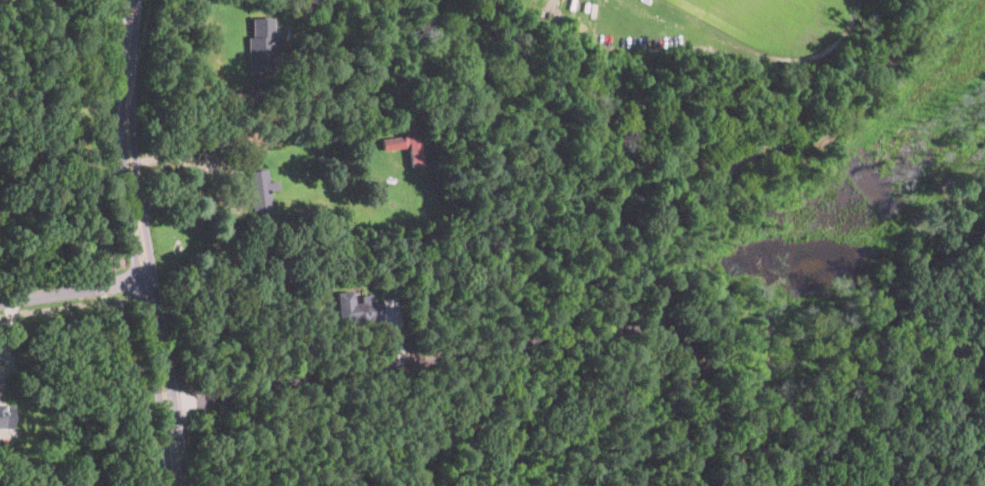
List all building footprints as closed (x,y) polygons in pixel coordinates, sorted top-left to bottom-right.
[(254,73),(249,73),(248,39),(252,39),(252,20),(273,19),(273,33),(275,33),(279,37),(280,47),(276,52),(274,52),(274,72),(254,73)] [(418,126),(419,135),(420,135),(424,166),(412,168),(410,148),(384,151),(382,139),(404,137),(403,127),(418,126)] [(267,170),(268,183),(277,182),(278,191),(270,192),(273,215),(255,218),(249,173),(267,170)] [(312,237),(297,239),(295,225),(310,223),(312,237)] [(355,303),(362,302),(361,295),(372,293),(373,301),(382,299),(384,318),(373,320),(373,323),(355,325),(354,319),(341,321),(337,292),(353,290),(355,303)] [(14,429),(0,429),(0,405),(3,405),(3,407),(14,407),(14,427),(14,429)]
